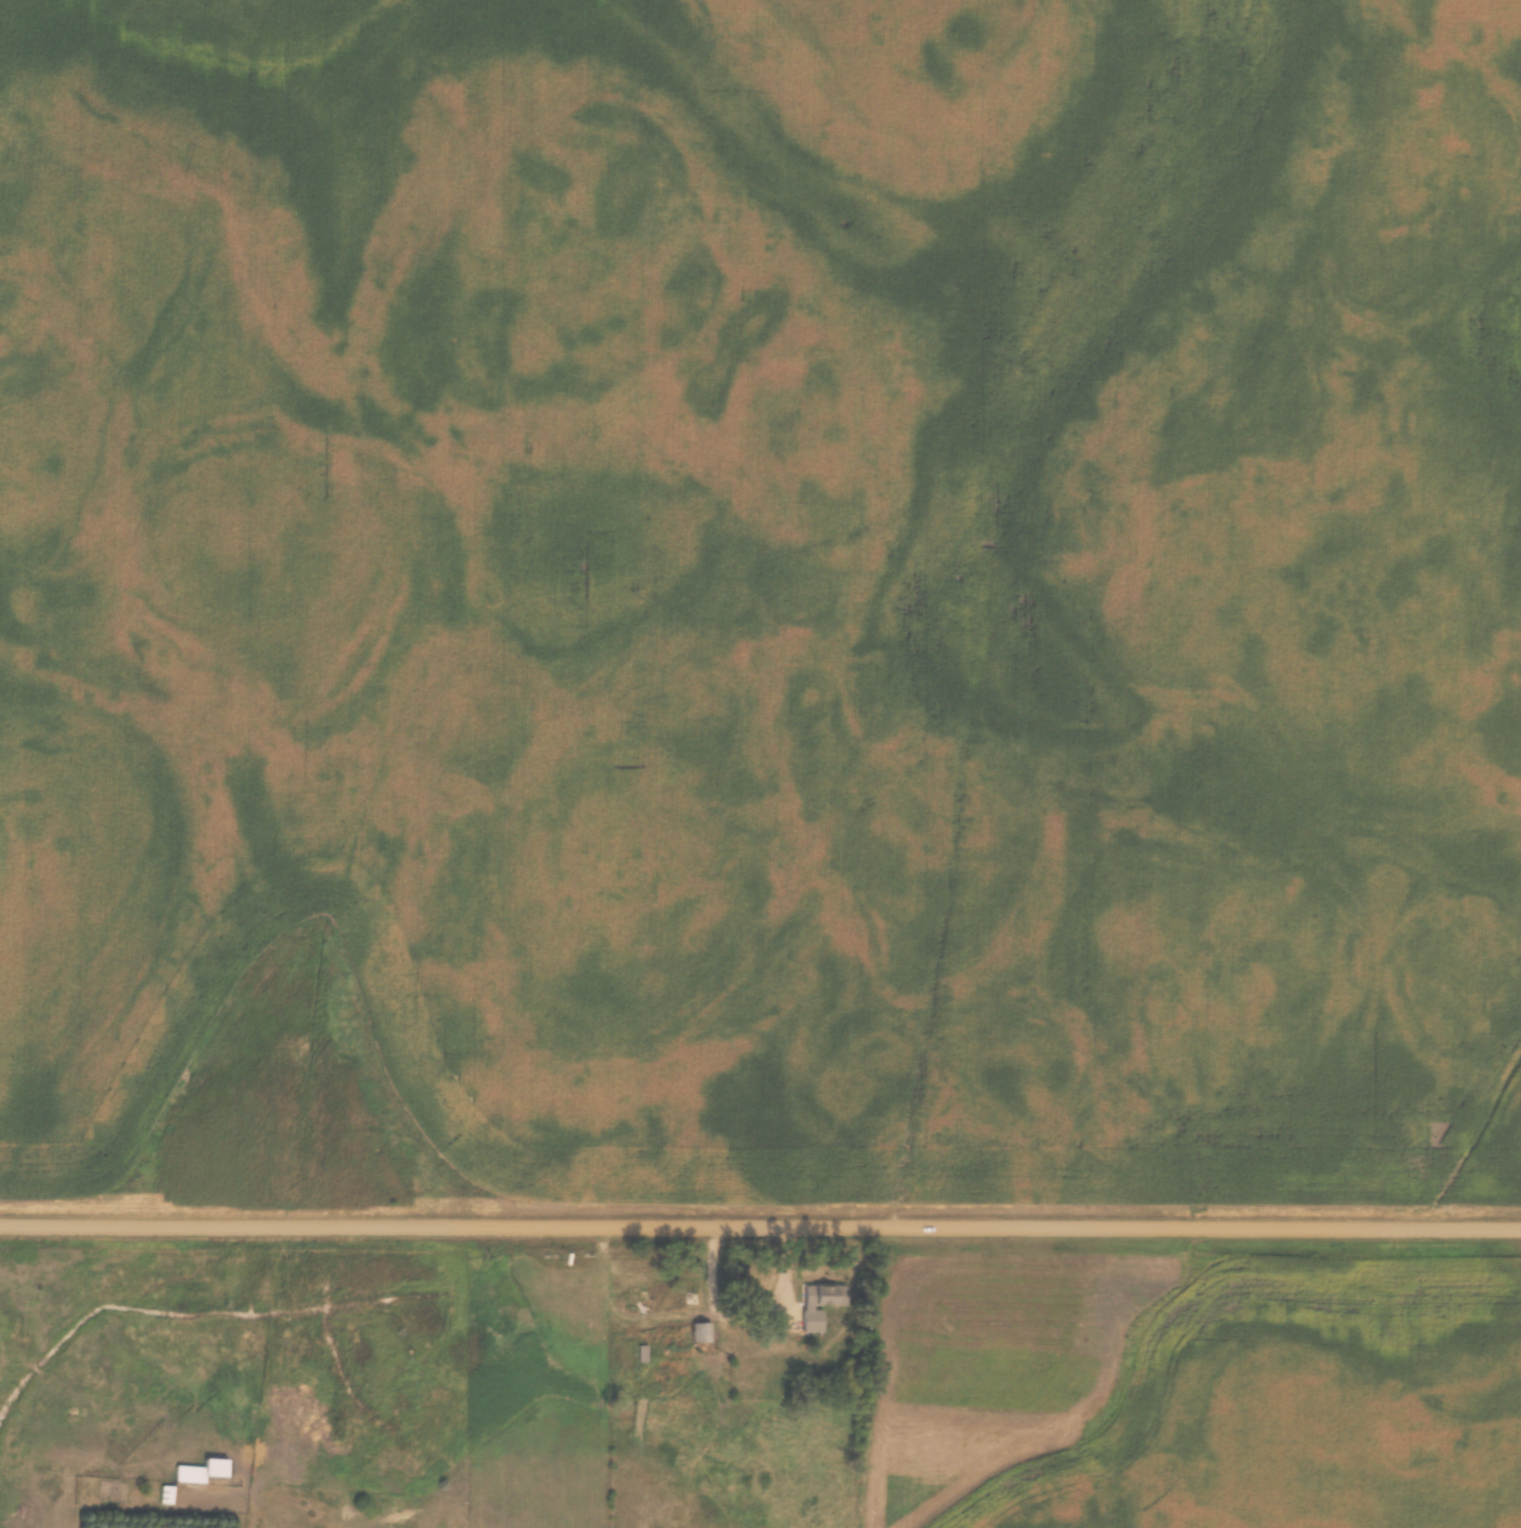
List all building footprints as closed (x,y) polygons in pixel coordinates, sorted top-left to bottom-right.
[(820,1305),(843,1306),(844,1286),(797,1285),(796,1333),(820,1333),(820,1305)] [(706,1322),(687,1322),(687,1343),(706,1343),(706,1322)] [(203,1467),(171,1467),(171,1484),(203,1484),(203,1467)] [(171,1487),(157,1487),(157,1505),(171,1505),(171,1487)]
